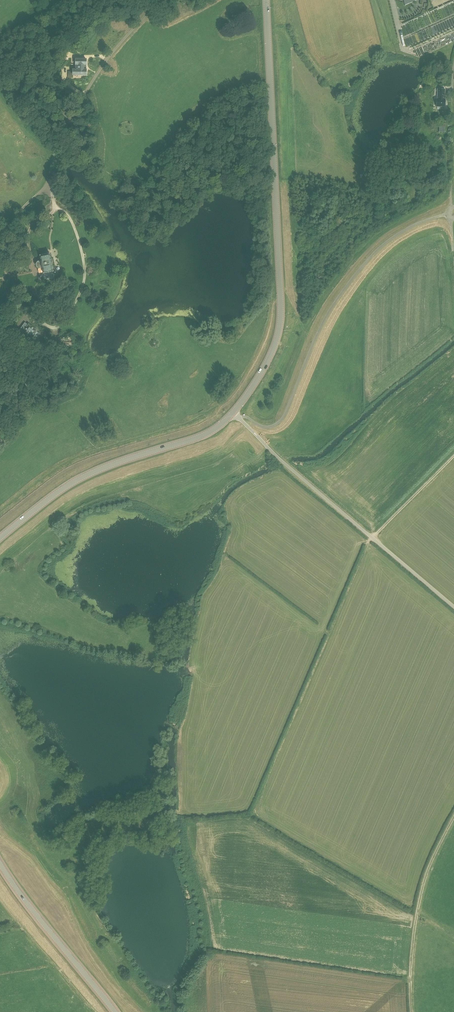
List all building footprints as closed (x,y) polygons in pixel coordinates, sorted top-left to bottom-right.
[(86,64),(86,59),(76,59),(76,69),(73,69),(73,75),(86,75),(86,69),(84,69),(84,64),(86,64)] [(445,99),(444,99),(445,89),(438,89),(437,99),(436,106),(441,106),(445,106),(445,99)] [(43,273),(45,272),(45,276),(47,276),(48,277),(51,276),(51,275),(53,274),(52,271),(53,271),(50,253),(40,255),(41,260),(38,261),(36,263),(37,266),(39,268),(42,267),(43,273)] [(41,334),(38,332),(39,331),(30,324),(29,325),(25,323),(19,331),(35,343),(41,334)]
